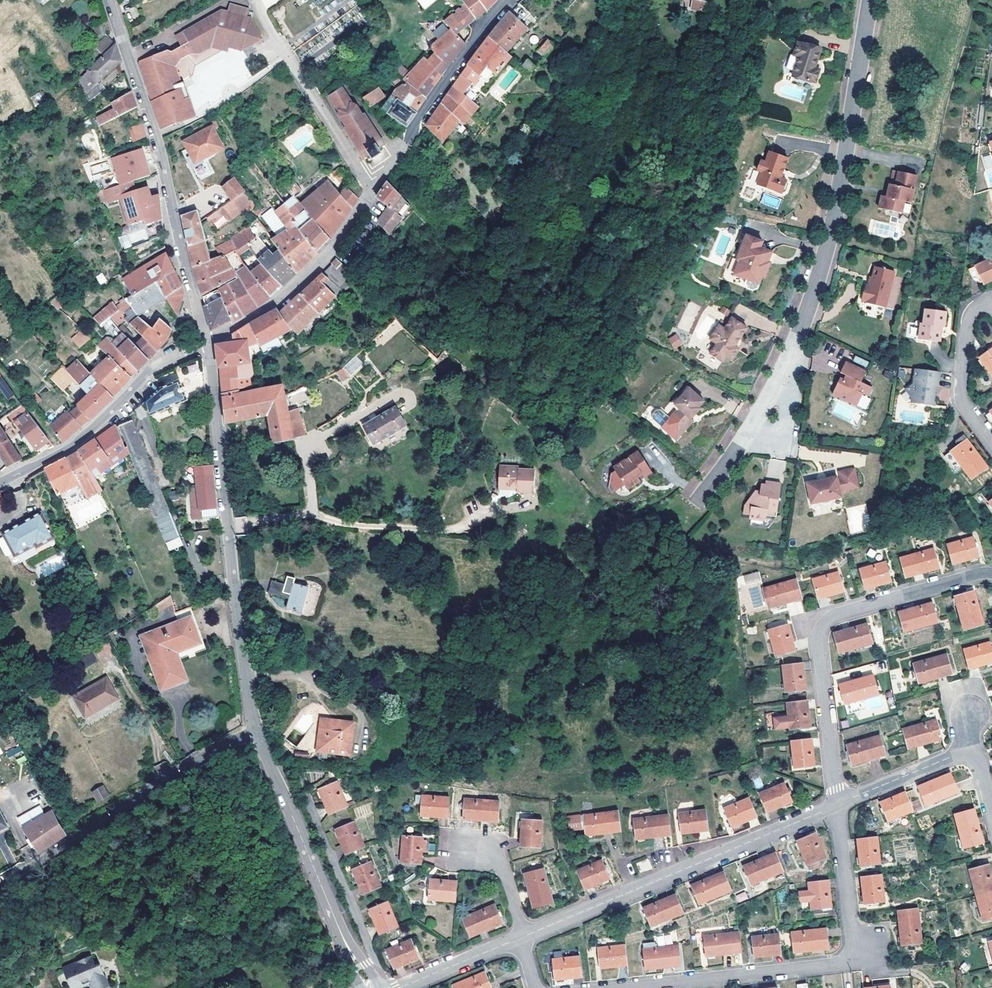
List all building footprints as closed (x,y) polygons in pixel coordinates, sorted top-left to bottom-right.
[(437,0),(417,0),(423,9),(437,0)] [(465,5),(475,19),(481,14),(482,13),(472,0),(465,5)] [(482,13),(487,10),(480,0),(472,0),(482,13)] [(487,10),(496,0),(480,0),(487,10)] [(691,11),(705,14),(706,3),(692,1),(691,11)] [(215,42),(222,44),(236,35),(244,47),(261,38),(249,17),(248,17),(250,8),(230,3),(228,13),(222,12),(186,36),(192,46),(197,54),(215,42)] [(457,24),(452,28),(456,33),(475,19),(465,5),(464,4),(450,15),(457,24)] [(529,28),(512,11),(494,32),(490,36),(507,52),(529,28)] [(103,25),(93,28),(96,38),(105,35),(103,25)] [(401,76),(414,87),(426,98),(445,73),(466,46),(465,43),(456,33),(452,28),(430,46),(437,53),(429,61),(425,57),(410,72),(400,62),(393,69),(401,76)] [(105,35),(96,43),(102,54),(112,44),(105,35)] [(496,75),(512,57),(507,52),(490,36),(470,64),(462,75),(453,87),(465,96),(487,67),(496,75)] [(544,59),(556,46),(548,39),(536,52),(544,59)] [(812,79),(817,80),(821,68),(816,66),(817,62),(822,47),(804,41),(804,42),(799,40),(795,53),(800,54),(794,74),(811,80),(812,79)] [(215,42),(197,54),(199,58),(215,48),(227,51),(228,45),(222,44),(215,42)] [(116,45),(80,79),(90,103),(103,90),(97,83),(121,62),(120,59),(116,45)] [(180,61),(197,54),(192,46),(177,52),(180,61)] [(139,63),(163,127),(191,116),(190,114),(198,111),(195,103),(192,96),(197,94),(192,78),(187,80),(180,61),(177,52),(175,48),(139,63)] [(527,72),(535,67),(530,58),(522,63),(527,72)] [(414,87),(401,76),(394,84),(405,93),(414,87)] [(386,97),(379,86),(362,96),(369,107),(386,97)] [(426,98),(414,87),(405,93),(396,99),(393,97),(385,109),(407,124),(424,100),(426,98)] [(448,94),(475,120),(484,111),(465,96),(453,87),(448,94)] [(352,103),(342,88),(329,96),(340,112),(339,115),(346,126),(344,128),(364,158),(366,157),(367,159),(368,159),(372,158),(373,159),(382,154),(381,152),(383,150),(384,148),(383,146),(385,145),(366,114),(363,115),(357,106),(352,103)] [(97,118),(100,126),(137,108),(136,106),(131,92),(112,102),(116,108),(97,118)] [(475,120),(448,94),(445,99),(427,125),(443,141),(460,121),(464,125),(466,123),(469,126),(475,120)] [(146,136),(143,124),(130,128),(133,142),(146,136)] [(304,124),(282,142),(293,156),(315,138),(304,124)] [(223,147),(212,126),(183,141),(193,159),(195,162),(206,156),(223,147)] [(133,180),(149,175),(147,167),(141,149),(121,154),(130,181),(133,180)] [(787,190),(790,182),(788,178),(782,175),(784,171),(789,157),(770,150),(767,160),(762,159),(759,169),(763,170),(758,183),(783,192),(787,190)] [(214,171),(206,156),(195,162),(193,159),(188,162),(197,179),(214,171)] [(918,173),(894,167),(889,191),(888,194),(883,193),(880,205),(903,210),(906,199),(912,200),(918,173)] [(388,181),(401,195),(408,185),(394,173),(388,181)] [(222,187),(231,199),(231,200),(244,191),(235,178),(222,187)] [(330,237),(301,202),(295,195),(302,191),(296,183),(293,179),(284,186),(293,197),(284,203),(295,217),(292,219),(316,252),(327,241),(330,238),(330,237)] [(130,181),(103,190),(106,200),(107,203),(119,199),(122,200),(129,224),(144,219),(145,224),(162,219),(160,193),(151,195),(148,185),(136,189),(133,180),(130,181)] [(301,202),(330,237),(337,228),(360,197),(348,185),(340,193),(328,180),(301,202)] [(379,195),(377,198),(387,207),(377,222),(388,234),(400,217),(390,209),(401,195),(388,181),(379,195)] [(106,200),(103,190),(95,192),(99,202),(106,200)] [(231,199),(206,217),(216,230),(252,203),(244,191),(231,200),(231,199)] [(287,228),(271,239),(280,252),(296,273),(305,263),(316,252),(292,219),(295,217),(284,203),(275,210),(287,228)] [(265,219),(257,206),(252,209),(258,219),(260,222),(265,219)] [(205,241),(200,222),(196,209),(181,215),(183,223),(188,246),(205,241)] [(257,259),(261,263),(282,285),(285,282),(296,273),(280,252),(275,257),(259,236),(266,231),(260,222),(258,219),(248,226),(256,238),(248,244),(249,246),(257,259)] [(197,281),(201,294),(237,275),(225,256),(235,249),(239,254),(249,246),(248,244),(256,238),(248,226),(232,237),(233,239),(217,248),(218,256),(210,259),(205,241),(188,246),(189,250),(192,264),(197,281)] [(123,249),(131,246),(127,234),(119,237),(123,249)] [(746,291),(752,293),(757,292),(762,280),(765,281),(771,265),(769,264),(773,255),(762,250),(764,245),(748,238),(738,262),(741,263),(734,277),(746,282),(744,286),(746,291)] [(225,256),(237,275),(238,277),(227,284),(243,315),(259,305),(264,301),(270,296),(251,271),(239,254),(235,249),(225,256)] [(156,280),(174,270),(172,267),(166,252),(122,279),(131,295),(156,280)] [(974,267),(983,285),(991,280),(991,257),(974,267)] [(338,269),(343,264),(337,258),(332,263),(338,269)] [(251,271),(270,296),(279,288),(282,285),(261,263),(251,271)] [(353,273),(343,264),(338,269),(332,263),(324,272),(337,285),(342,280),(344,282),(353,273)] [(871,283),(867,281),(863,297),(868,298),(867,300),(887,305),(896,268),(877,263),(871,283)] [(980,286),(983,285),(974,267),(968,270),(973,282),(980,286)] [(174,270),(156,280),(166,298),(176,315),(183,295),(181,285),(175,273),(174,270)] [(335,295),(341,289),(337,285),(324,272),(309,286),(300,293),(320,313),(336,296),(335,295)] [(100,284),(107,281),(102,273),(96,276),(100,284)] [(156,280),(131,295),(124,299),(134,311),(138,316),(166,298),(156,280)] [(960,302),(962,284),(955,283),(953,301),(960,302)] [(243,315),(227,284),(218,290),(230,320),(231,323),(243,315)] [(230,320),(218,290),(217,289),(201,297),(207,318),(210,329),(230,320)] [(297,297),(280,312),(291,329),(292,328),(298,334),(320,313),(300,293),(297,297)] [(115,306),(124,317),(126,319),(134,311),(124,299),(115,306)] [(113,303),(93,318),(101,325),(110,318),(116,324),(124,317),(115,306),(113,303)] [(278,336),(291,329),(280,312),(277,308),(266,314),(249,323),(248,324),(259,343),(264,353),(282,345),(278,336)] [(923,310),(921,324),(919,324),(917,339),(938,342),(940,326),(943,327),(945,312),(923,310)] [(143,337),(135,344),(149,359),(159,348),(167,340),(171,328),(159,318),(153,327),(138,316),(134,311),(126,319),(143,337)] [(712,351),(724,359),(728,353),(734,357),(741,346),(737,344),(750,326),(732,313),(728,318),(731,320),(727,326),(721,323),(712,336),(719,341),(712,351)] [(247,347),(259,343),(248,324),(231,334),(231,342),(216,344),(222,392),(237,389),(252,386),(251,373),(257,371),(253,359),(249,360),(247,347)] [(80,348),(91,338),(81,329),(71,338),(80,348)] [(674,349),(683,344),(676,333),(668,339),(674,349)] [(100,363),(89,374),(112,398),(115,395),(130,378),(137,371),(118,349),(109,339),(100,346),(110,357),(101,364),(100,363)] [(129,339),(118,349),(137,371),(140,368),(149,359),(135,344),(129,339)] [(991,377),(991,348),(978,358),(991,377)] [(363,364),(356,355),(343,367),(351,375),(363,364)] [(855,355),(853,361),(865,366),(868,361),(855,355)] [(847,359),(842,370),(848,373),(847,375),(846,377),(842,375),(834,391),(859,403),(865,391),(870,393),(874,384),(863,379),(868,369),(847,359)] [(66,369),(62,365),(49,377),(61,391),(74,379),(87,393),(69,410),(50,427),(62,442),(82,425),(89,419),(92,416),(112,398),(89,374),(75,360),(66,369)] [(203,369),(162,389),(146,403),(149,413),(205,387),(203,369)] [(906,389),(910,396),(911,398),(915,404),(932,405),(933,399),(933,394),(931,394),(932,386),(937,387),(938,372),(914,369),(912,385),(906,389)] [(0,378),(0,389),(7,400),(14,396),(2,377),(0,378)] [(44,382),(27,398),(34,406),(51,391),(44,382)] [(703,406),(701,405),(706,399),(689,383),(683,390),(686,392),(681,397),(685,401),(672,416),(687,429),(696,418),(694,416),(703,406)] [(273,443),(292,439),(285,394),(283,385),(253,391),(238,394),(237,389),(222,392),(225,423),(268,415),(273,443)] [(13,420),(26,410),(21,403),(7,413),(13,420)] [(396,406),(362,426),(373,444),(406,424),(396,406)] [(657,409),(652,416),(661,424),(667,418),(657,409)] [(26,410),(13,420),(35,450),(49,440),(26,410)] [(288,413),(292,439),(302,435),(298,412),(288,413)] [(119,425),(127,446),(130,452),(143,486),(157,480),(133,420),(119,425)] [(117,425),(95,440),(107,459),(111,464),(130,452),(127,446),(125,447),(117,425)] [(0,427),(0,455),(7,466),(20,460),(0,427)] [(970,480),(987,468),(966,440),(965,442),(961,438),(955,442),(955,443),(955,445),(956,446),(957,447),(950,453),(960,467),(970,480)] [(107,459),(95,440),(92,442),(79,451),(90,470),(107,459)] [(644,470),(647,475),(655,469),(641,449),(626,458),(628,461),(614,471),(617,475),(613,478),(620,488),(628,483),(630,487),(643,478),(640,473),(642,471),(644,470)] [(237,450),(228,451),(230,477),(238,475),(237,450)] [(95,479),(90,470),(79,451),(66,459),(79,484),(86,498),(87,497),(101,489),(95,479)] [(950,453),(944,457),(954,472),(960,467),(950,453)] [(44,470),(57,495),(79,484),(66,459),(55,464),(44,470)] [(213,469),(212,464),(196,465),(197,478),(186,480),(190,512),(217,509),(213,469)] [(500,465),(498,487),(517,489),(517,491),(534,492),(535,470),(519,469),(519,466),(500,465)] [(809,481),(814,501),(824,499),(827,501),(832,500),(834,497),(844,495),(843,489),(861,485),(857,465),(841,468),(843,476),(840,476),(840,474),(809,481)] [(759,487),(749,501),(747,507),(746,511),(755,513),(754,516),(767,518),(771,513),(771,508),(780,509),(784,481),(768,478),(768,482),(764,481),(763,488),(759,487)] [(157,480),(143,486),(158,522),(172,516),(157,480)] [(36,542),(37,545),(52,536),(40,514),(1,535),(12,555),(36,542)] [(172,516),(158,522),(166,543),(180,537),(172,516)] [(972,537),(946,545),(951,564),(977,557),(972,537)] [(899,557),(905,577),(938,568),(933,548),(899,557)] [(61,553),(40,566),(44,574),(66,561),(61,553)] [(863,588),(892,580),(886,560),(858,568),(863,588)] [(746,586),(761,582),(759,571),(743,575),(746,586)] [(837,571),(811,578),(817,598),(843,591),(837,571)] [(285,584),(271,580),(268,593),(288,598),(286,608),(302,612),(309,587),(293,583),(294,578),(287,576),(285,584)] [(802,598),(797,577),(762,587),(768,607),(802,598)] [(757,586),(748,589),(754,608),(763,605),(757,586)] [(972,592),(953,597),(962,631),(982,625),(972,592)] [(158,612),(173,603),(171,595),(156,604),(158,612)] [(897,612),(902,632),(937,623),(931,604),(897,612)] [(191,618),(183,621),(187,631),(194,628),(191,618)] [(186,680),(178,660),(175,652),(200,643),(194,628),(187,631),(183,621),(150,634),(157,650),(148,654),(162,689),(186,680)] [(796,650),(788,624),(769,630),(777,656),(796,650)] [(866,624),(833,634),(838,654),(872,644),(866,624)] [(157,650),(150,634),(142,637),(148,654),(157,650)] [(203,641),(200,643),(175,652),(178,660),(206,650),(203,641)] [(963,650),(968,669),(991,662),(991,654),(989,642),(963,650)] [(912,664),(917,683),(951,674),(946,654),(912,664)] [(802,662),(782,664),(785,691),(799,690),(806,689),(802,662)] [(873,674),(840,683),(842,692),(846,703),(864,698),(878,694),(873,674)] [(73,697),(85,717),(118,698),(107,678),(73,697)] [(864,698),(846,703),(848,712),(867,707),(864,698)] [(807,699),(787,701),(788,714),(773,716),(775,728),(790,726),(790,728),(803,727),(810,726),(807,699)] [(342,722),(343,720),(330,719),(330,721),(319,719),(316,749),(326,750),(327,746),(350,749),(353,724),(342,722)] [(937,719),(903,728),(909,749),(942,739),(937,719)] [(880,734),(846,744),(852,764),(885,755),(880,734)] [(811,737),(791,740),(794,767),(815,765),(811,737)] [(229,763),(221,762),(219,762),(218,765),(218,769),(219,771),(221,772),(221,773),(219,777),(223,777),(227,777),(228,772),(230,768),(231,765),(230,764),(229,763)] [(950,775),(917,788),(925,807),(958,793),(950,775)] [(318,789),(328,814),(347,806),(336,781),(318,789)] [(785,783),(760,793),(768,811),(792,801),(785,783)] [(103,786),(93,792),(97,801),(108,795),(103,786)] [(912,812),(905,793),(879,803),(887,822),(912,812)] [(447,818),(448,797),(421,795),(420,816),(447,818)] [(498,801),(464,798),(462,817),(497,820),(498,801)] [(756,816),(748,798),(724,808),(731,826),(756,816)] [(32,841),(38,851),(66,834),(51,810),(41,817),(24,827),(32,841)] [(709,830),(706,810),(679,813),(681,833),(709,830)] [(973,810),(954,815),(962,849),(982,843),(973,810)] [(620,830),(618,811),(582,816),(584,825),(585,835),(620,830)] [(584,825),(582,816),(582,812),(571,813),(572,827),(584,825)] [(670,834),(668,814),(633,819),(636,840),(670,834)] [(529,818),(522,818),(520,845),(540,846),(541,819),(529,818)] [(335,829),(345,854),(364,847),(353,822),(347,824),(335,829)] [(813,834),(794,842),(805,868),(824,859),(813,834)] [(422,837),(402,835),(401,863),(421,864),(422,837)] [(876,838),(855,840),(859,867),(879,865),(876,838)] [(781,873),(773,854),(741,867),(749,887),(781,873)] [(636,863),(640,873),(652,868),(648,858),(636,863)] [(601,859),(576,870),(583,888),(608,878),(601,859)] [(362,895),(381,887),(370,862),(365,864),(352,870),(362,895)] [(968,870),(975,896),(991,892),(991,880),(988,865),(968,870)] [(544,868),(524,873),(534,907),(553,901),(544,868)] [(731,891),(724,872),(691,886),(699,904),(731,891)] [(880,874),(860,877),(863,904),(884,902),(880,874)] [(456,901),(457,882),(430,880),(429,899),(456,901)] [(826,881),(806,883),(809,909),(830,907),(826,881)] [(975,896),(982,922),(991,919),(991,892),(975,896)] [(684,913),(676,895),(643,908),(651,927),(684,913)] [(368,910),(379,935),(398,927),(387,902),(381,904),(368,910)] [(495,904),(462,918),(471,937),(503,923),(495,904)] [(917,908),(896,911),(901,946),(922,943),(917,908)] [(826,928),(791,932),(794,953),(828,948),(826,928)] [(741,952),(739,932),(703,936),(705,956),(741,952)] [(657,946),(673,943),(672,934),(656,937),(657,946)] [(781,954),(779,934),(751,937),(753,957),(781,954)] [(412,939),(385,951),(393,970),(420,958),(412,939)] [(625,945),(598,948),(600,968),(627,965),(625,945)] [(643,949),(645,970),(680,965),(678,946),(643,949)] [(579,957),(551,960),(554,980),(581,977),(579,957)] [(101,967),(97,968),(96,964),(93,958),(64,970),(72,987),(82,987),(89,985),(93,987),(110,987),(108,984),(101,967)] [(452,985),(453,987),(491,987),(485,972),(452,985)]
